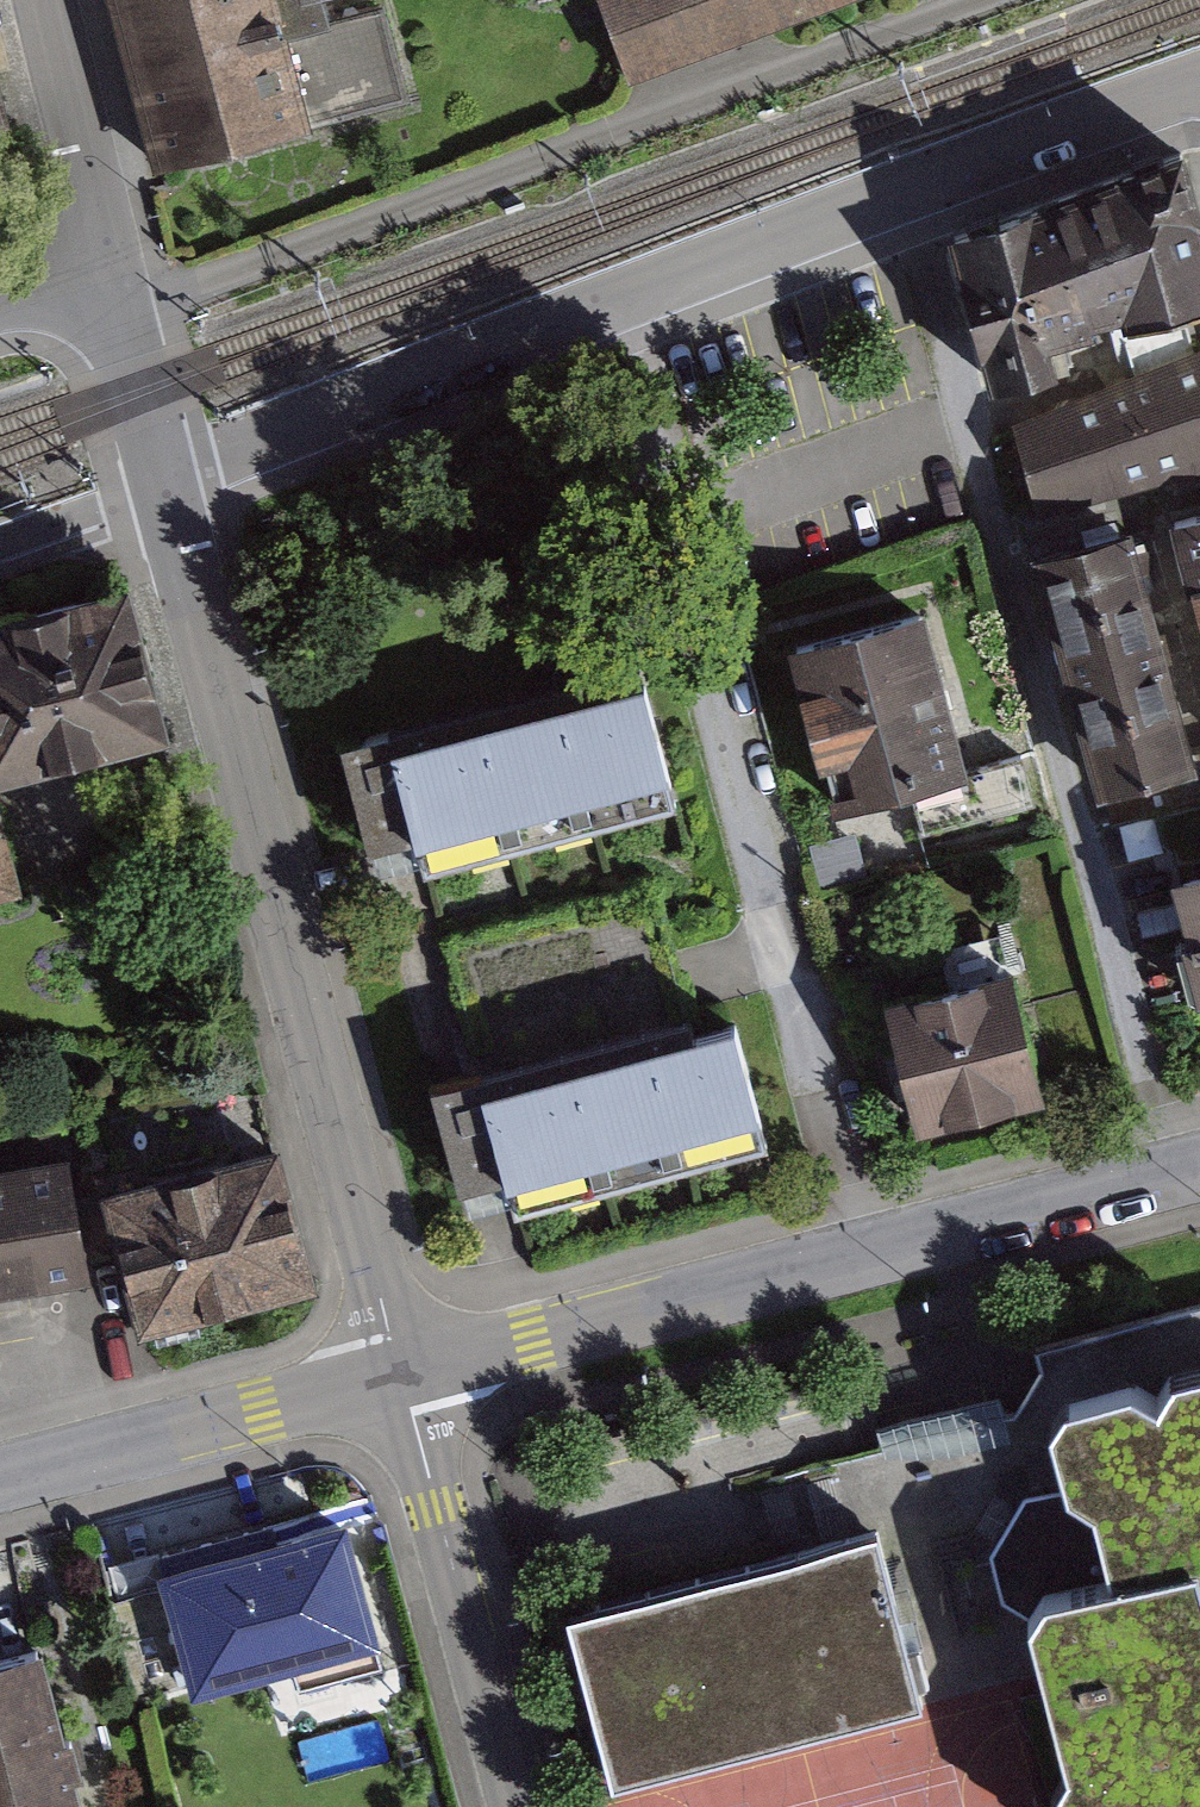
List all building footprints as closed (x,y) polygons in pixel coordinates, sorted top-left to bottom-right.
[(280,0),(110,0),(151,161),(313,120),(288,27),(280,0)] [(288,27),(330,17),(326,0),(280,0),(288,27)] [(627,70),(814,0),(603,0),(627,70)] [(9,136),(0,103),(0,138),(9,136)] [(957,233),(990,388),(1083,362),(1066,317),(1119,304),(1127,328),(1199,307),(1199,219),(1181,146),(957,233)] [(1026,438),(1052,512),(1199,469),(1199,359),(1026,438)] [(1172,523),(1199,625),(1199,515),(1172,523)] [(1124,527),(1036,549),(1100,809),(1188,787),(1124,527)] [(0,600),(0,777),(168,727),(120,564),(0,600)] [(963,767),(919,605),(786,642),(830,803),(900,785),(963,767)] [(686,786),(652,664),(393,736),(385,707),(341,719),(375,839),(406,830),(414,861),(686,786)] [(1014,757),(900,785),(913,838),(1027,809),(1014,757)] [(1178,878),(1199,958),(1199,872),(1178,878)] [(1037,1090),(1000,955),(872,990),(909,1126),(1037,1090)] [(455,1061),(414,1072),(446,1198),(469,1192),(475,1215),(760,1144),(729,1020),(461,1087),(455,1061)] [(319,1285),(286,1139),(107,1179),(141,1325),(319,1285)] [(0,1170),(0,1294),(77,1279),(55,1160),(0,1170)] [(1061,1344),(1070,1377),(1012,1393),(997,1420),(1020,1494),(1045,1509),(1070,1576),(1002,1592),(981,1623),(1024,1767),(1018,1791),(1022,1806),(1199,1806),(1199,1724),(1197,1723),(1199,1720),(1199,1624),(1199,1622),(1169,1611),(1193,1580),(1199,1578),(1199,1305),(1061,1344)] [(775,1487),(784,1531),(892,1508),(883,1465),(775,1487)] [(355,1683),(410,1667),(367,1513),(292,1534),(287,1514),(192,1540),(200,1571),(151,1584),(184,1699),(347,1654),(355,1683)] [(873,1527),(557,1615),(609,1800),(923,1713),(873,1527)] [(0,1645),(0,1806),(75,1806),(25,1638),(0,1645)]
